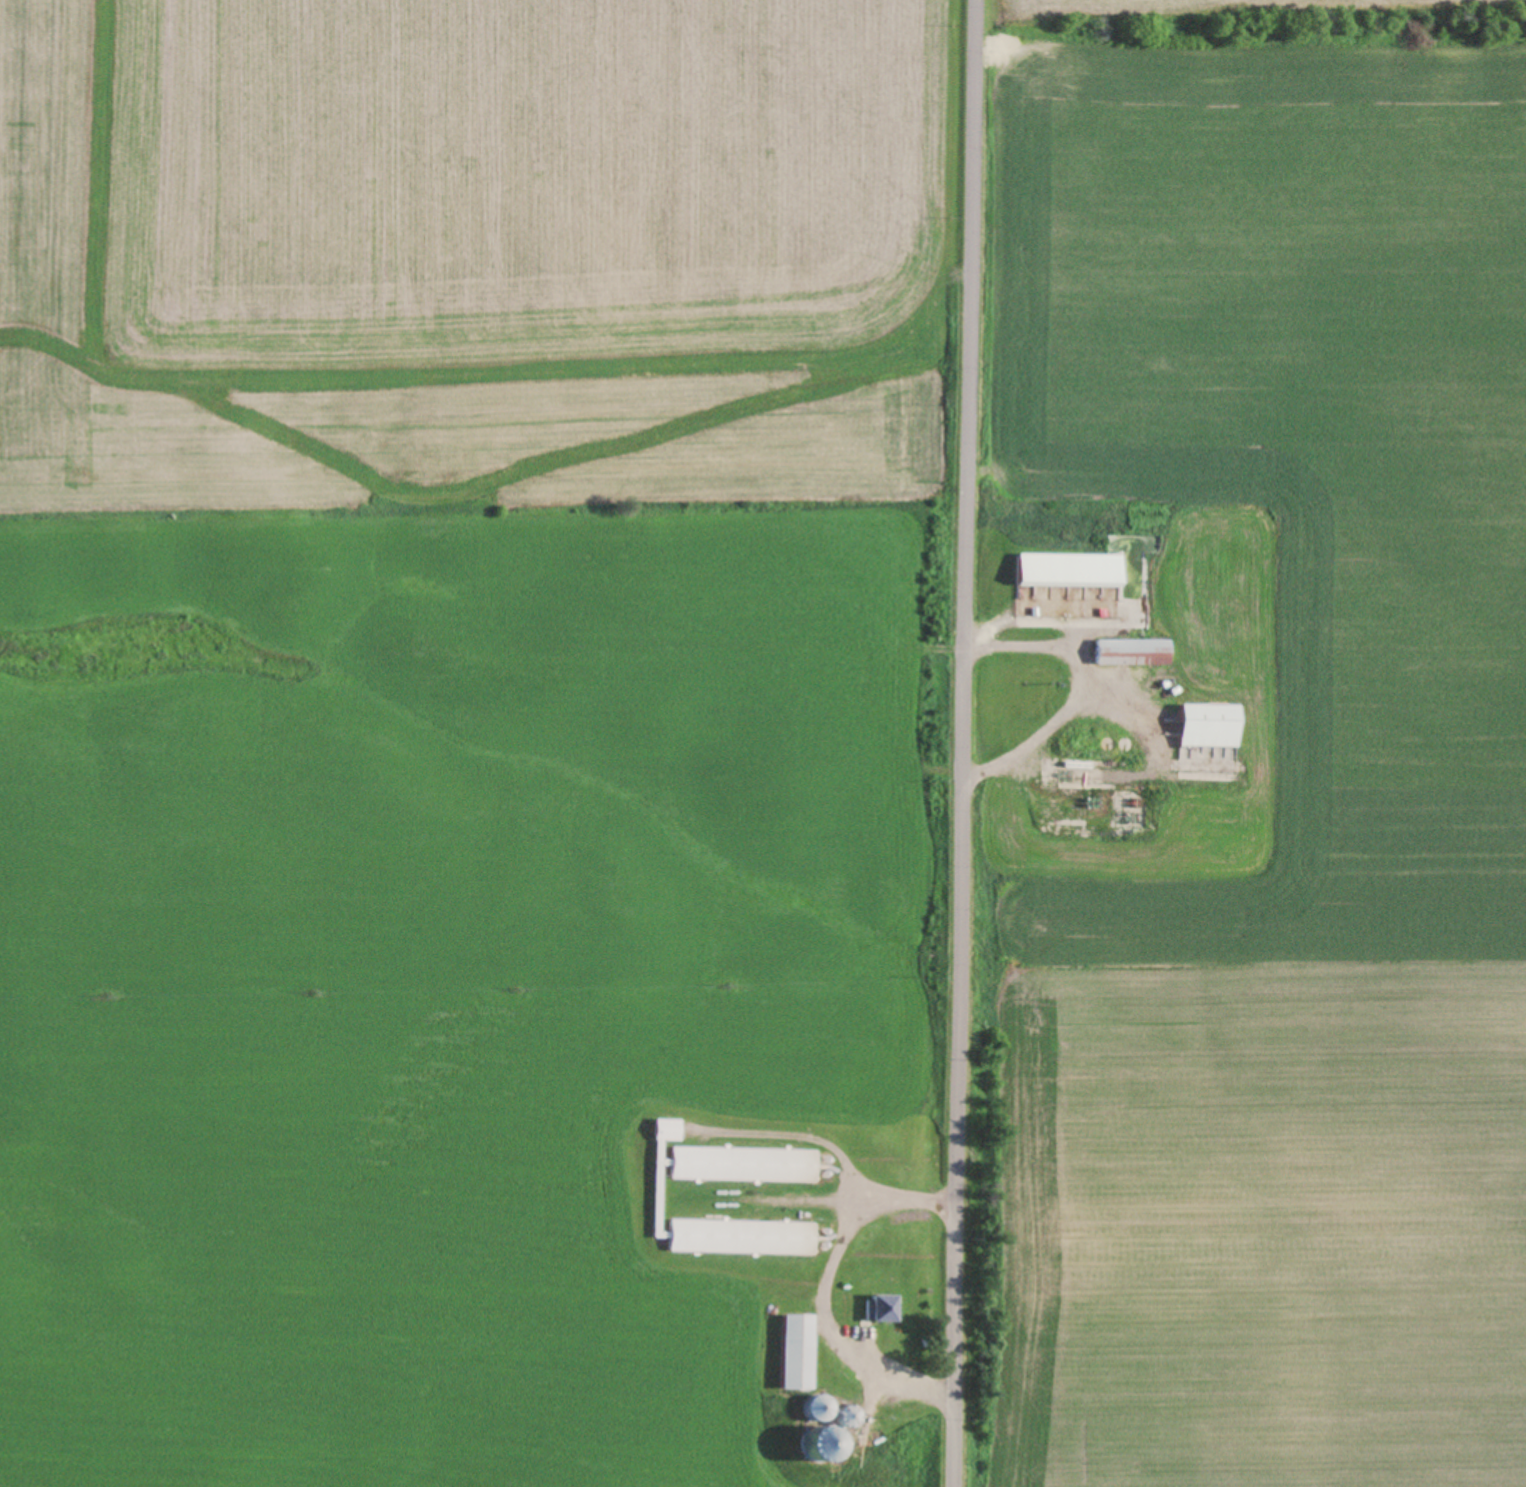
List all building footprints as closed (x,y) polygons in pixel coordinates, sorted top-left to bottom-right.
[(1116,590),(1116,557),(1007,556),(1007,589),(1116,590)] [(1089,642),(1089,666),(1163,666),(1163,642),(1089,642)] [(1171,706),(1171,749),(1230,749),(1230,706),(1171,706)] [(811,1186),(812,1153),(664,1150),(664,1145),(675,1145),(676,1122),(653,1122),(650,1241),(664,1241),(663,1254),(809,1257),(809,1225),(665,1222),(665,1232),(659,1232),(660,1183),(811,1186)] [(890,1297),(862,1297),(862,1323),(890,1323),(890,1297)] [(775,1392),(805,1392),(806,1317),(776,1316),(775,1392)] [(836,1409),(834,1422),(844,1424),(847,1411),(836,1409)]
